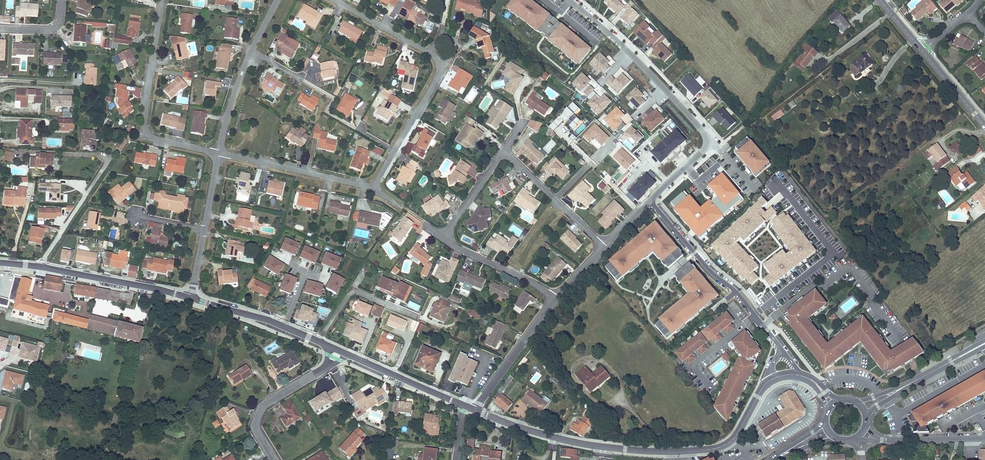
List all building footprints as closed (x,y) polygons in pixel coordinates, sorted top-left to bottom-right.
[(93,3),(84,0),(76,0),(76,2),(78,2),(79,3),(77,8),(76,8),(74,13),(87,17),(88,12),(89,13),(93,3)] [(481,5),(477,4),(469,2),(469,1),(469,0),(458,0),(456,9),(460,11),(461,7),(467,9),(466,12),(474,14),(474,16),(482,18),(484,11),(480,10),(481,5)] [(506,9),(538,33),(538,32),(551,17),(530,0),(513,0),(506,9)] [(625,7),(617,0),(605,0),(605,3),(619,15),(624,9),(625,7)] [(962,0),(945,0),(943,2),(942,1),(938,3),(946,13),(956,5),(962,0)] [(422,15),(415,11),(413,10),(415,6),(406,1),(399,14),(415,23),(416,21),(423,25),(427,18),(424,16),(422,15)] [(934,12),(926,2),(922,5),(921,4),(917,8),(910,13),(917,21),(923,15),(923,14),(926,11),(927,12),(930,16),(934,12)] [(37,16),(38,5),(20,4),(20,7),(16,7),(15,16),(20,17),(20,15),(27,15),(37,16)] [(631,7),(628,4),(625,7),(624,9),(627,12),(620,19),(629,26),(639,15),(630,8),(631,7)] [(316,25),(321,17),(320,17),(316,15),(317,13),(313,11),(312,11),(311,10),(303,5),(298,15),(307,20),(316,25)] [(837,11),(828,18),(833,23),(834,22),(843,32),(850,27),(837,11)] [(190,34),(193,15),(182,13),(181,18),(182,18),(181,24),(180,33),(190,34)] [(135,31),(136,27),(139,28),(141,17),(139,17),(138,20),(129,19),(127,37),(127,38),(132,38),(134,39),(134,38),(135,38),(138,36),(138,35),(139,31),(135,31)] [(551,17),(538,32),(549,41),(562,25),(559,23),(554,29),(549,24),(554,19),(551,17)] [(238,40),(239,30),(235,29),(237,19),(227,18),(224,38),(238,40)] [(362,32),(343,22),(338,31),(351,38),(349,42),(355,45),(362,32)] [(642,23),(633,33),(636,36),(637,35),(640,37),(639,38),(644,43),(647,40),(653,46),(657,42),(663,36),(658,30),(654,34),(653,33),(650,36),(646,31),(648,29),(642,23)] [(549,41),(548,41),(579,67),(593,50),(562,24),(562,25),(549,41)] [(85,43),(86,26),(75,25),(74,32),(75,32),(75,34),(74,34),(74,42),(85,43)] [(490,36),(474,27),(469,36),(477,40),(479,48),(483,47),(486,59),(491,58),(490,54),(495,53),(490,36)] [(298,48),(285,41),(287,37),(281,34),(275,45),(281,48),(280,50),(292,57),(298,48)] [(960,37),(961,35),(957,34),(953,45),(970,52),(974,43),(968,40),(960,37)] [(124,44),(125,37),(114,35),(114,36),(113,42),(117,43),(124,44)] [(127,38),(127,37),(125,37),(124,44),(131,45),(132,38),(127,38)] [(300,44),(287,37),(285,41),(298,48),(300,44)] [(188,59),(184,42),(172,45),(173,49),(175,48),(177,61),(188,59)] [(659,45),(657,42),(653,46),(651,48),(654,50),(652,52),(655,55),(656,54),(660,58),(664,62),(672,54),(661,43),(659,45)] [(34,56),(34,45),(22,44),(22,45),(20,45),(20,44),(12,44),(12,56),(16,56),(16,55),(34,56)] [(817,53),(806,44),(802,48),(807,51),(802,57),(801,56),(797,62),(805,68),(809,63),(808,62),(810,59),(813,56),(814,57),(817,53)] [(383,57),(383,55),(386,55),(387,49),(377,46),(376,51),(375,51),(374,53),(367,51),(365,61),(372,63),(372,61),(377,62),(376,64),(381,65),(383,57)] [(226,70),(227,61),(229,53),(230,54),(231,49),(223,48),(219,47),(216,68),(226,70)] [(118,64),(121,62),(125,60),(129,67),(136,64),(129,49),(115,56),(115,57),(118,64)] [(292,57),(280,50),(279,52),(291,59),(292,57)] [(61,65),(61,54),(54,54),(54,55),(48,55),(48,53),(44,53),(43,65),(61,65)] [(603,75),(610,67),(607,65),(609,63),(600,54),(589,65),(599,74),(601,72),(603,75)] [(872,64),(866,55),(853,64),(854,65),(849,68),(855,76),(859,73),(861,74),(864,71),(865,71),(864,70),(872,65),(872,64)] [(969,68),(970,67),(974,72),(980,78),(984,75),(984,74),(984,68),(984,67),(984,62),(984,60),(981,63),(976,57),(966,65),(969,68)] [(333,70),(331,62),(321,64),(322,64),(323,72),(322,72),(321,72),(323,80),(334,78),(333,74),(333,70)] [(412,90),(417,71),(411,69),(412,66),(408,65),(408,63),(401,62),(399,69),(406,71),(403,88),(412,90)] [(797,62),(795,64),(803,71),(805,68),(797,62)] [(513,78),(512,80),(505,90),(514,95),(524,79),(520,76),(523,70),(511,63),(505,72),(513,78)] [(86,68),(86,76),(86,79),(85,78),(84,85),(95,86),(96,68),(93,68),(93,64),(85,64),(85,68),(86,68)] [(461,87),(466,78),(470,81),(473,76),(460,69),(453,81),(450,87),(458,92),(461,87)] [(284,85),(278,81),(272,78),(273,77),(273,76),(267,73),(263,80),(264,80),(262,85),(271,90),(278,95),(284,85)] [(572,85),(580,92),(582,90),(585,92),(584,93),(588,97),(593,91),(594,90),(590,87),(589,88),(586,86),(588,84),(590,81),(582,74),(572,85)] [(612,77),(606,83),(610,87),(612,85),(620,93),(631,82),(622,74),(616,81),(612,77)] [(695,97),(703,90),(689,74),(681,82),(695,97)] [(178,76),(174,80),(174,81),(164,91),(170,98),(181,89),(182,90),(186,86),(186,85),(187,85),(184,81),(183,82),(178,76)] [(465,89),(470,81),(466,78),(461,87),(465,89)] [(213,99),(215,87),(216,87),(220,88),(221,83),(206,81),(204,95),(209,96),(209,98),(213,99)] [(127,100),(128,91),(125,90),(126,86),(115,84),(115,89),(117,89),(116,98),(118,98),(118,105),(120,108),(124,113),(125,112),(127,115),(133,111),(130,107),(132,107),(128,102),(127,103),(125,101),(126,99),(127,100)] [(711,88),(708,85),(704,89),(706,92),(698,99),(707,109),(717,100),(708,90),(711,88)] [(642,94),(637,89),(627,98),(638,110),(646,102),(641,98),(639,96),(642,94)] [(27,107),(28,96),(34,97),(34,102),(34,103),(41,103),(41,92),(16,91),(16,101),(21,101),(21,107),(27,107)] [(593,91),(587,97),(590,100),(587,103),(594,110),(599,105),(603,109),(610,101),(603,94),(600,97),(598,99),(594,95),(596,93),(593,91)] [(536,95),(533,92),(526,103),(529,105),(535,109),(545,116),(550,108),(535,97),(536,95)] [(312,112),(317,103),(305,96),(305,95),(301,93),(297,100),(301,102),(299,104),(312,112)] [(352,109),(357,100),(346,94),(336,110),(344,115),(348,109),(346,108),(347,106),(352,109)] [(317,103),(319,99),(312,95),(310,98),(305,95),(305,96),(317,103)] [(72,109),(72,96),(50,96),(50,109),(72,109)] [(453,111),(456,106),(449,102),(445,100),(444,99),(439,107),(442,108),(443,109),(439,116),(438,115),(435,119),(445,124),(448,119),(449,118),(453,111)] [(387,121),(390,115),(391,113),(393,114),(397,107),(388,102),(384,109),(383,108),(379,116),(387,121)] [(559,117),(549,127),(551,130),(552,131),(553,132),(563,121),(565,123),(568,120),(571,123),(568,126),(573,130),(577,126),(576,125),(580,121),(573,115),(579,109),(572,103),(564,111),(565,112),(559,117)] [(598,114),(603,109),(599,105),(594,110),(598,114)] [(496,108),(491,116),(491,117),(487,124),(496,129),(500,123),(503,118),(505,119),(507,115),(496,108)] [(604,120),(614,131),(616,129),(619,133),(626,126),(623,122),(621,124),(618,120),(620,119),(624,115),(617,108),(604,120)] [(648,117),(642,123),(650,133),(665,119),(660,114),(658,115),(655,111),(651,108),(645,114),(648,117)] [(736,123),(723,109),(714,117),(716,120),(718,119),(722,124),(728,130),(736,123)] [(784,114),(781,110),(771,117),(774,121),(784,114)] [(203,125),(204,118),(206,118),(207,113),(205,113),(203,113),(201,112),(196,111),(195,116),(194,115),(191,133),(201,135),(203,125)] [(452,121),(456,114),(453,111),(449,118),(448,119),(452,121)] [(176,128),(178,118),(163,115),(161,125),(176,128)] [(475,122),(469,117),(466,121),(473,125),(475,122)] [(74,129),(75,120),(57,119),(56,129),(64,129),(64,130),(70,131),(70,129),(74,129)] [(539,133),(542,124),(530,120),(527,128),(539,133)] [(31,139),(32,121),(21,121),(20,130),(21,129),(21,138),(20,138),(20,145),(33,145),(34,139),(31,139)] [(579,133),(586,127),(583,123),(576,129),(579,133)] [(476,136),(478,138),(480,139),(484,133),(477,128),(475,130),(466,124),(458,137),(470,145),(472,143),(475,142),(475,138),(476,136)] [(609,138),(595,125),(584,136),(589,142),(593,138),(602,145),(609,138)] [(334,152),(336,142),(326,139),(327,133),(319,132),(320,127),(315,126),(313,137),(319,138),(319,139),(317,148),(334,152)] [(637,132),(632,127),(624,134),(628,138),(630,136),(637,144),(644,137),(638,131),(637,132)] [(285,138),(290,141),(291,140),(295,143),(301,147),(305,141),(306,142),(308,137),(304,135),(304,136),(302,135),(298,132),(292,128),(285,138)] [(426,151),(433,138),(429,135),(431,132),(425,128),(423,132),(424,133),(421,138),(417,146),(426,151)] [(92,142),(92,140),(94,140),(96,141),(98,141),(100,132),(83,130),(81,143),(85,143),(84,149),(93,150),(94,142),(92,142)] [(651,154),(661,164),(668,159),(667,158),(679,147),(680,148),(687,141),(677,131),(651,154)] [(470,145),(458,137),(456,140),(468,148),(470,145)] [(747,137),(737,144),(742,150),(740,151),(744,156),(743,157),(754,171),(759,167),(764,163),(768,159),(750,137),(748,139),(747,137)] [(533,143),(529,139),(520,148),(524,152),(523,153),(525,156),(526,154),(538,165),(545,158),(531,144),(533,143)] [(956,142),(950,148),(954,153),(955,151),(959,155),(963,151),(958,146),(959,145),(956,142)] [(930,149),(925,153),(924,154),(928,160),(932,156),(937,163),(933,166),(937,171),(950,161),(937,144),(930,149)] [(982,152),(977,145),(969,152),(974,158),(982,152)] [(363,163),(366,155),(368,156),(369,152),(358,147),(351,167),(360,171),(363,163)] [(381,156),(383,150),(373,147),(371,154),(381,156)] [(627,169),(634,161),(622,149),(614,157),(627,169)] [(7,161),(7,158),(13,158),(13,153),(8,153),(3,152),(3,160),(3,161),(7,161)] [(155,166),(158,156),(151,154),(151,156),(144,154),(136,152),(134,162),(149,166),(149,165),(155,166)] [(53,165),(53,155),(36,154),(36,158),(31,158),(30,167),(36,167),(36,165),(45,165),(53,165)] [(167,159),(165,169),(173,171),(173,172),(183,174),(186,159),(177,157),(176,161),(167,159)] [(558,173),(563,178),(570,172),(556,159),(545,170),(551,176),(554,172),(556,170),(558,173)] [(452,178),(448,178),(450,185),(457,184),(458,181),(462,184),(466,177),(468,174),(467,173),(471,167),(462,160),(457,167),(459,168),(452,178)] [(701,166),(705,172),(712,166),(708,161),(701,166)] [(407,182),(413,172),(415,173),(417,169),(416,168),(410,164),(408,164),(406,168),(405,167),(401,172),(397,181),(405,186),(407,182)] [(451,176),(448,177),(448,178),(452,178),(459,168),(457,167),(451,176)] [(965,177),(963,175),(960,171),(957,167),(947,174),(951,178),(950,179),(956,187),(962,183),(966,189),(975,183),(968,174),(965,177)] [(619,180),(623,173),(616,169),(612,176),(619,180)] [(558,173),(556,170),(554,172),(556,175),(557,174),(562,179),(563,178),(558,173)] [(649,170),(625,195),(631,202),(634,199),(637,202),(643,195),(655,183),(652,180),(655,176),(649,170)] [(410,183),(416,173),(415,173),(413,172),(407,182),(410,183)] [(247,185),(249,175),(240,173),(239,178),(238,184),(237,187),(240,187),(242,190),(246,191),(247,185)] [(420,182),(424,185),(429,179),(424,176),(420,182)] [(507,178),(499,182),(500,183),(498,184),(498,183),(497,182),(489,187),(494,195),(501,190),(504,195),(512,191),(507,183),(510,182),(507,178)] [(685,179),(680,185),(687,191),(692,186),(685,179)] [(281,196),(284,186),(273,183),(273,182),(269,181),(266,193),(281,196)] [(606,195),(611,190),(602,181),(597,186),(606,195)] [(120,199),(126,195),(127,196),(136,190),(129,182),(121,188),(111,197),(118,204),(121,201),(120,199)] [(585,187),(587,186),(582,182),(568,196),(573,200),(576,196),(578,194),(582,198),(580,200),(579,200),(587,208),(594,200),(587,193),(589,191),(585,187)] [(59,194),(59,185),(40,184),(39,191),(47,191),(47,188),(50,188),(50,192),(49,201),(63,202),(63,194),(60,194),(59,194)] [(111,197),(121,188),(118,185),(112,190),(111,190),(108,192),(111,197)] [(25,203),(27,188),(18,187),(17,192),(4,191),(3,204),(13,206),(13,204),(13,202),(25,203)] [(980,205),(981,204),(984,208),(984,207),(984,188),(979,193),(978,192),(972,197),(976,203),(978,201),(980,205)] [(185,213),(187,199),(184,198),(184,196),(178,195),(176,203),(173,202),(173,199),(168,198),(169,196),(165,195),(165,194),(164,192),(160,191),(159,195),(156,194),(155,194),(154,201),(160,202),(162,202),(161,207),(165,207),(167,210),(168,210),(171,211),(172,208),(174,208),(174,209),(175,209),(175,211),(185,213)] [(528,196),(529,195),(530,193),(527,191),(519,203),(528,209),(533,213),(540,203),(534,199),(528,196)] [(311,208),(314,196),(299,193),(297,203),(308,205),(307,208),(311,209),(311,208)] [(317,210),(320,197),(314,196),(311,208),(317,210)] [(428,213),(435,209),(434,208),(436,207),(436,208),(439,213),(447,208),(446,208),(443,202),(439,196),(423,206),(428,213)] [(167,210),(165,207),(161,207),(162,202),(160,202),(159,208),(167,210)] [(348,217),(350,207),(341,205),(341,204),(331,202),(328,212),(348,217)] [(624,210),(616,202),(611,207),(610,206),(606,210),(608,212),(605,216),(598,222),(606,229),(612,223),(611,222),(614,219),(612,218),(617,213),(619,214),(619,215),(624,210)] [(966,202),(962,205),(965,208),(967,212),(971,209),(966,202)] [(486,210),(480,206),(479,207),(475,213),(474,215),(474,217),(473,220),(470,220),(467,221),(468,226),(472,225),(476,228),(476,232),(483,231),(483,229),(488,228),(486,220),(487,219),(491,218),(490,209),(486,210)] [(249,223),(251,211),(240,208),(237,219),(239,220),(239,222),(237,222),(236,229),(242,230),(242,228),(248,229),(251,230),(252,224),(249,223)] [(61,210),(38,209),(38,219),(56,219),(56,218),(60,218),(61,210)] [(743,245),(764,225),(752,211),(711,248),(743,282),(757,268),(735,245),(739,240),(743,245)] [(98,223),(100,214),(90,212),(88,221),(86,229),(95,231),(97,223),(98,223)] [(379,227),(381,216),(372,214),(372,215),(364,214),(359,213),(357,222),(379,227)] [(814,253),(785,213),(770,225),(790,254),(762,275),(770,288),(814,253)] [(407,233),(414,223),(405,217),(391,236),(401,242),(405,236),(404,235),(406,233),(407,233)] [(236,229),(237,222),(239,222),(239,220),(237,219),(236,219),(235,225),(231,224),(230,228),(236,229)] [(42,240),(44,231),(47,231),(48,226),(42,225),(40,225),(39,229),(31,228),(29,242),(31,243),(32,238),(34,238),(34,239),(42,240)] [(615,260),(606,268),(616,280),(652,249),(668,268),(681,257),(656,227),(651,231),(649,229),(642,235),(644,237),(638,242),(636,240),(627,247),(629,249),(622,255),(620,253),(613,258),(615,260)] [(168,239),(160,237),(157,237),(158,233),(160,233),(161,229),(153,228),(150,244),(167,247),(168,239)] [(575,236),(568,230),(563,236),(565,239),(563,241),(575,252),(582,245),(575,239),(574,237),(575,236)] [(417,241),(425,245),(429,234),(422,231),(417,241)] [(486,245),(493,249),(494,247),(501,251),(500,251),(500,252),(507,256),(513,247),(506,243),(503,240),(504,239),(498,235),(494,240),(491,238),(486,245)] [(285,239),(280,251),(295,257),(301,245),(285,239)] [(242,254),(244,247),(243,247),(240,246),(240,242),(230,240),(228,250),(226,250),(225,256),(236,258),(237,252),(242,254)] [(388,241),(382,246),(390,257),(396,252),(388,241)] [(414,254),(413,256),(426,265),(432,258),(419,248),(421,246),(417,244),(411,251),(414,254)] [(304,247),(299,259),(315,265),(320,254),(304,247)] [(71,266),(74,251),(70,250),(69,253),(62,252),(60,263),(71,266)] [(95,263),(97,254),(77,250),(75,259),(83,261),(83,262),(90,264),(90,262),(95,263)] [(125,268),(127,257),(106,253),(104,266),(108,266),(108,264),(125,268)] [(336,272),(341,260),(325,253),(321,265),(336,272)] [(559,273),(567,265),(558,257),(544,274),(553,281),(556,278),(555,277),(558,273),(559,273)] [(172,271),(174,261),(168,260),(168,261),(151,258),(151,259),(149,259),(146,270),(156,272),(157,270),(166,271),(166,270),(172,271)] [(440,273),(438,278),(449,283),(456,267),(442,260),(437,271),(440,273)] [(309,289),(311,282),(313,283),(315,274),(318,274),(320,267),(307,264),(305,270),(307,271),(311,272),(310,275),(306,274),(304,280),(293,276),(293,274),(296,265),(286,261),(284,268),(282,273),(284,274),(282,279),(287,281),(287,282),(291,283),(302,286),(302,288),(309,289)] [(654,325),(664,336),(672,328),(676,332),(683,325),(679,321),(686,316),(689,319),(697,312),(694,308),(699,304),(702,307),(710,301),(706,297),(712,291),(686,262),(673,275),(689,293),(673,307),(671,306),(663,313),(665,315),(654,325)] [(136,276),(138,267),(129,266),(128,274),(136,276)] [(304,280),(306,274),(307,271),(305,270),(303,277),(293,274),(293,276),(304,280)] [(238,282),(237,273),(232,274),(232,271),(222,272),(222,273),(218,274),(219,284),(224,284),(224,283),(223,282),(232,281),(232,283),(238,282)] [(468,274),(465,272),(460,282),(464,284),(465,281),(482,289),(486,280),(480,277),(480,278),(479,279),(477,278),(477,277),(468,273),(468,274)] [(337,296),(344,280),(332,275),(325,290),(337,296)] [(21,279),(14,277),(8,300),(0,298),(0,305),(7,307),(9,300),(13,301),(13,303),(15,303),(21,279)] [(60,292),(62,280),(46,277),(44,289),(60,292)] [(401,285),(382,277),(378,286),(396,295),(397,295),(398,293),(405,296),(409,286),(402,283),(401,285)] [(252,278),(247,287),(251,289),(250,291),(266,299),(271,288),(252,278)] [(27,297),(28,293),(31,281),(21,279),(15,303),(13,310),(46,318),(47,313),(48,306),(34,303),(31,302),(31,301),(32,298),(31,297),(27,297)] [(290,288),(291,283),(287,282),(287,281),(281,279),(279,284),(290,288)] [(493,283),(489,292),(506,300),(511,289),(507,287),(506,289),(501,286),(493,283)] [(94,298),(96,289),(76,285),(74,294),(94,298)] [(130,304),(134,292),(130,292),(129,295),(110,291),(96,289),(94,298),(108,301),(124,303),(130,304)] [(526,304),(527,305),(530,301),(533,303),(536,299),(524,291),(514,305),(523,311),(527,306),(525,305),(526,304)] [(785,318),(788,321),(788,322),(795,331),(802,341),(804,340),(808,344),(814,353),(813,354),(820,362),(821,361),(825,367),(830,363),(830,364),(835,361),(835,362),(841,358),(840,357),(844,354),(844,355),(849,351),(850,351),(849,350),(852,347),(853,348),(859,344),(858,343),(856,341),(858,339),(860,341),(869,353),(871,352),(874,356),(873,357),(877,362),(878,361),(881,366),(883,364),(885,366),(885,367),(885,368),(885,369),(888,373),(890,372),(891,373),(905,364),(904,364),(906,362),(907,363),(910,361),(910,360),(913,358),(914,359),(924,353),(923,352),(915,341),(909,345),(907,343),(904,345),(904,346),(900,348),(900,347),(896,350),(893,352),(892,352),(889,353),(886,350),(888,349),(876,334),(875,335),(872,332),(874,331),(863,317),(854,325),(855,326),(852,329),(851,327),(847,330),(840,335),(841,336),(830,344),(827,347),(825,344),(821,339),(822,338),(821,336),(809,322),(807,319),(808,318),(820,309),(819,308),(821,307),(822,308),(826,305),(815,291),(787,313),(789,315),(785,318)] [(450,304),(440,299),(438,303),(434,311),(433,310),(430,316),(443,322),(451,304),(450,304)] [(298,312),(296,311),(294,317),(305,321),(306,319),(314,322),(316,315),(309,312),(310,310),(300,306),(298,312)] [(378,306),(374,315),(381,318),(384,310),(383,309),(383,308),(378,306)] [(88,321),(55,312),(53,320),(87,329),(88,321)] [(730,324),(733,321),(733,320),(727,313),(702,332),(708,340),(709,341),(712,338),(716,343),(722,338),(718,333),(724,329),(728,333),(734,328),(730,324)] [(113,336),(117,323),(99,318),(98,323),(88,321),(87,329),(113,336)] [(351,331),(346,329),(344,334),(352,338),(363,342),(367,331),(360,328),(362,323),(355,321),(353,325),(351,331)] [(496,321),(495,324),(506,329),(507,326),(502,323),(496,321)] [(139,343),(142,329),(119,323),(115,336),(139,343)] [(421,333),(424,325),(420,323),(416,331),(421,333)] [(506,329),(495,324),(492,329),(494,329),(491,336),(489,336),(485,344),(495,349),(499,340),(500,341),(506,329)] [(756,346),(745,332),(736,340),(729,345),(732,350),(735,348),(740,354),(741,355),(738,363),(715,408),(727,423),(734,408),(733,407),(737,398),(739,399),(745,388),(743,387),(748,378),(749,378),(755,367),(753,366),(756,361),(754,361),(755,360),(755,359),(755,358),(755,357),(754,356),(760,352),(756,346)] [(384,333),(377,348),(380,350),(386,352),(391,354),(395,343),(391,341),(393,337),(388,335),(384,333)] [(704,345),(707,342),(706,341),(700,334),(676,353),(682,361),(682,362),(685,359),(689,363),(695,359),(692,354),(697,350),(701,354),(707,349),(704,345)] [(0,336),(0,350),(5,351),(8,338),(0,336)] [(40,346),(22,341),(18,357),(37,361),(40,346)] [(813,354),(814,353),(808,344),(806,346),(813,354)] [(416,365),(422,367),(422,368),(424,364),(429,365),(427,370),(433,372),(440,354),(424,347),(416,365)] [(289,369),(298,364),(291,353),(290,351),(285,354),(286,356),(278,361),(273,364),(272,364),(278,373),(286,368),(286,367),(287,366),(288,367),(289,369)] [(468,355),(461,353),(449,380),(455,383),(457,381),(468,386),(472,376),(474,377),(476,374),(474,373),(478,363),(467,358),(468,355)] [(731,359),(727,353),(722,357),(727,362),(731,359)] [(528,360),(525,357),(519,365),(521,367),(526,361),(526,362),(528,360)] [(251,375),(246,366),(229,376),(234,384),(242,379),(243,380),(251,375)] [(602,367),(592,375),(586,367),(576,375),(590,391),(598,384),(597,383),(598,382),(600,384),(610,376),(602,367)] [(25,375),(6,370),(2,387),(12,390),(14,383),(22,385),(25,375)] [(927,425),(948,413),(955,409),(955,410),(981,396),(984,393),(984,372),(978,376),(979,378),(975,380),(974,379),(962,385),(963,387),(960,389),(959,387),(956,388),(954,390),(955,392),(951,394),(950,392),(939,398),(940,400),(935,403),(934,401),(926,406),(926,408),(922,410),(921,409),(912,414),(913,415),(909,417),(908,418),(910,421),(911,422),(912,422),(913,423),(914,423),(915,423),(916,424),(913,425),(914,427),(912,428),(914,433),(918,432),(919,433),(929,433),(926,427),(927,426),(927,425)] [(495,401),(507,411),(512,404),(501,394),(513,378),(511,375),(498,392),(493,398),(496,400),(495,401)] [(600,384),(598,382),(597,383),(598,384),(590,391),(591,392),(600,384)] [(342,395),(337,387),(326,395),(325,393),(318,397),(319,398),(317,399),(316,398),(310,402),(315,411),(322,408),(321,406),(329,401),(330,402),(342,395)] [(378,405),(384,402),(385,395),(381,390),(378,391),(376,388),(364,395),(365,397),(363,398),(361,394),(359,391),(351,396),(359,408),(352,412),(356,419),(359,417),(366,412),(365,411),(377,403),(378,405)] [(364,395),(372,391),(370,388),(361,394),(363,398),(365,397),(364,395)] [(529,404),(535,409),(541,413),(548,404),(533,393),(534,391),(531,389),(522,401),(527,405),(529,404)] [(794,392),(789,391),(779,397),(786,408),(758,426),(766,438),(804,415),(805,410),(794,392)] [(331,404),(343,397),(342,395),(330,402),(331,403),(331,404)] [(300,418),(290,401),(282,406),(288,415),(289,416),(286,417),(285,417),(281,419),(286,427),(300,418)] [(410,414),(412,403),(396,401),(394,415),(398,415),(398,412),(410,414)] [(229,412),(226,406),(219,411),(223,417),(227,414),(226,414),(229,412)] [(240,424),(237,420),(233,415),(235,414),(233,410),(229,412),(226,414),(227,414),(223,417),(229,427),(229,426),(232,430),(240,424)] [(439,419),(436,419),(436,416),(426,415),(424,429),(426,430),(429,430),(429,434),(439,435),(440,429),(436,428),(436,425),(439,425),(439,419)] [(592,421),(585,417),(582,422),(579,426),(576,424),(574,423),(570,429),(582,437),(592,421)] [(214,429),(220,427),(218,421),(212,423),(214,429)] [(354,448),(361,440),(359,438),(363,434),(357,429),(340,448),(348,456),(355,449),(354,448)] [(474,449),(475,439),(468,438),(466,448),(474,449)] [(394,450),(396,450),(398,440),(391,440),(388,439),(386,449),(385,459),(390,459),(393,459),(394,450)] [(493,451),(493,447),(481,445),(480,450),(475,449),(473,459),(480,459),(481,456),(490,457),(490,459),(501,459),(501,453),(496,452),(496,453),(492,453),(493,451)] [(436,450),(425,449),(424,459),(436,459),(437,458),(435,458),(436,450)] [(576,456),(577,450),(562,449),(561,457),(571,458),(571,456),(576,457),(576,456)]
